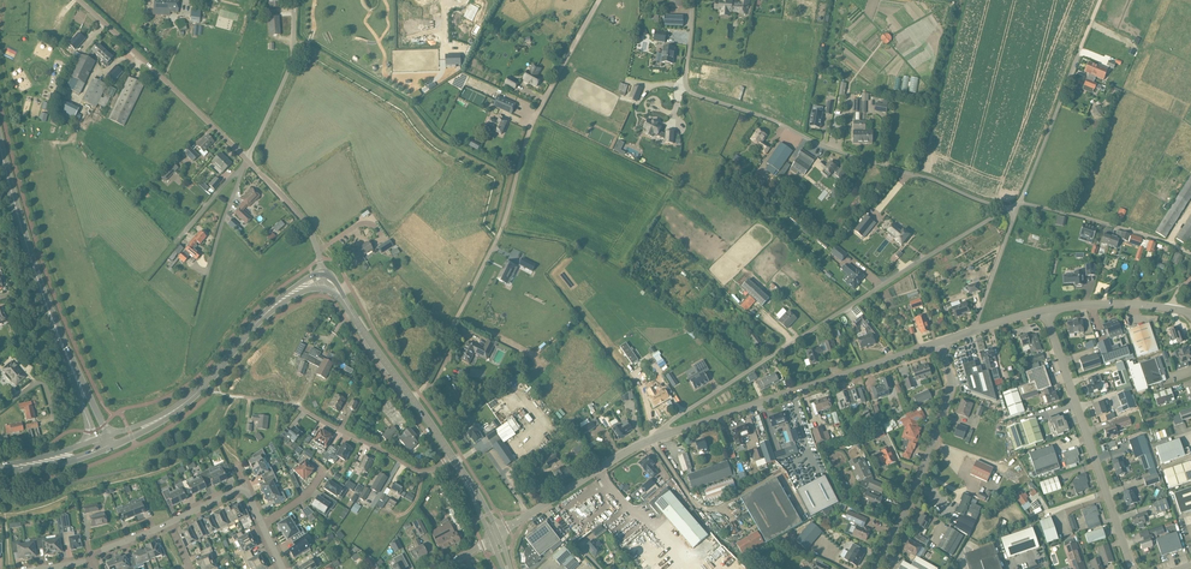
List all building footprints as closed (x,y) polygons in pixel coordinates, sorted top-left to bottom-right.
[(153,15),(159,15),(159,11),(163,11),(163,15),(170,15),(170,13),(178,13),(179,0),(154,0),(153,15)] [(402,1),(403,1),(410,1),(411,4),(411,6),(416,5),(416,4),(422,4),(423,13),(424,13),(424,17),(432,17),(432,9),(440,9),(440,0),(402,0),(402,1)] [(716,9),(719,9),(719,12),(721,12),(721,14),(729,15),(730,13),(732,13),(732,8),(740,9),(741,8),(747,10),(746,14),(750,1),(745,0),(742,0),(741,3),(732,3),(732,1),(730,1),(730,0),(722,0),(722,1),(720,0),(720,3),(717,3),(716,9)] [(470,4),(464,16),(473,21),(479,8),(470,4)] [(192,10),(191,24),(199,25),(201,11),(192,10)] [(684,17),(665,16),(665,26),(683,27),(684,17)] [(280,35),(279,17),(269,18),(270,36),(280,35)] [(187,29),(184,19),(177,21),(179,31),(187,29)] [(654,41),(665,43),(666,33),(655,32),(654,41)] [(884,44),(887,44),(891,40),(891,38),(888,34),(885,33),(881,37),(881,40),(884,44)] [(84,39),(78,34),(68,45),(75,50),(84,39)] [(88,53),(85,56),(90,59),(95,54),(99,58),(105,52),(98,45),(95,47),(94,46),(88,53)] [(675,48),(663,47),(661,62),(665,63),(665,64),(669,65),(669,64),(673,64),(672,63),(673,56),(674,56),(675,48)] [(76,52),(74,57),(79,59),(65,88),(80,95),(96,62),(76,52)] [(112,58),(105,52),(99,58),(102,60),(103,61),(102,63),(106,67),(111,62),(110,61),(112,58)] [(460,56),(446,56),(446,66),(461,65),(460,56)] [(1122,62),(1117,60),(1115,63),(1109,61),(1107,66),(1114,69),(1116,63),(1120,65),(1122,62)] [(1095,71),(1097,66),(1089,63),(1085,73),(1089,74),(1084,86),(1094,90),(1095,88),(1100,90),(1102,86),(1097,84),(1096,84),(1094,83),(1096,77),(1098,72),(1095,71)] [(541,69),(535,65),(531,73),(528,71),(523,79),(525,80),(524,81),(529,84),(530,83),(537,87),(542,79),(537,76),(541,69)] [(122,72),(116,66),(107,76),(113,81),(122,72)] [(1108,70),(1097,66),(1095,71),(1098,72),(1096,77),(1103,80),(1108,70)] [(96,108),(105,89),(107,89),(109,86),(93,78),(82,101),(96,108)] [(144,85),(129,78),(109,119),(124,126),(144,85)] [(519,83),(509,78),(505,83),(515,89),(519,83)] [(1081,82),(1076,80),(1071,91),(1077,93),(1081,82)] [(434,83),(427,87),(430,91),(437,86),(434,83)] [(637,102),(642,89),(634,85),(629,99),(637,102)] [(116,90),(109,86),(106,94),(113,97),(116,90)] [(495,103),(494,106),(498,108),(512,114),(516,105),(502,98),(502,99),(498,97),(495,103)] [(861,100),(853,100),(853,112),(861,112),(861,100)] [(76,114),(79,109),(61,101),(56,112),(73,120),(74,117),(78,119),(80,116),(76,114)] [(888,105),(876,103),(874,111),(886,113),(888,105)] [(1104,114),(1099,105),(1092,108),(1096,115),(1097,115),(1098,117),(1104,114)] [(823,113),(818,112),(813,112),(810,127),(820,129),(823,113)] [(41,113),(39,119),(46,121),(48,115),(41,113)] [(499,121),(492,118),(488,127),(495,130),(494,132),(502,135),(507,122),(500,119),(499,121)] [(653,135),(657,136),(665,140),(665,143),(674,144),(675,132),(666,131),(666,134),(660,132),(662,127),(657,125),(658,124),(653,121),(653,123),(648,120),(644,130),(648,132),(646,135),(652,137),(653,135)] [(860,144),(861,122),(854,122),(853,144),(860,144)] [(866,122),(861,122),(860,144),(872,144),(873,132),(866,132),(866,122)] [(767,135),(759,130),(751,140),(764,149),(762,152),(766,155),(770,148),(762,142),(767,135)] [(207,136),(197,146),(201,150),(199,152),(204,157),(208,153),(205,150),(214,142),(207,136)] [(769,165),(765,170),(773,175),(777,170),(779,171),(793,151),(781,143),(767,163),(769,165)] [(198,156),(188,146),(183,152),(193,162),(198,156)] [(816,159),(802,150),(798,155),(800,156),(792,167),(791,170),(797,174),(799,172),(805,176),(816,159)] [(231,164),(221,153),(212,162),(223,172),(231,164)] [(822,162),(819,165),(825,170),(830,175),(833,171),(836,174),(835,175),(840,179),(845,172),(841,168),(840,170),(837,167),(838,166),(834,162),(833,164),(831,162),(827,166),(822,162)] [(158,176),(164,182),(179,169),(173,163),(158,176)] [(1156,232),(1165,238),(1190,197),(1190,177),(1156,232)] [(221,183),(215,178),(209,185),(214,190),(221,183)] [(244,202),(239,207),(240,209),(243,211),(248,206),(249,207),(260,196),(254,191),(252,189),(241,200),(244,202)] [(240,209),(235,214),(246,224),(251,219),(243,211),(240,209)] [(1127,212),(1120,209),(1116,217),(1123,220),(1127,212)] [(869,225),(873,228),(876,224),(867,216),(855,231),(864,238),(869,232),(866,230),(869,225)] [(1064,227),(1067,218),(1058,216),(1056,225),(1064,227)] [(1189,239),(1190,236),(1190,217),(1176,239),(1185,245),(1189,239)] [(238,224),(232,218),(228,222),(234,227),(238,224)] [(280,220),(272,227),(277,232),(284,224),(280,220)] [(896,240),(895,240),(901,246),(910,235),(903,230),(903,231),(894,224),(887,232),(896,240)] [(1092,244),(1093,240),(1097,229),(1083,225),(1080,235),(1089,238),(1088,243),(1092,244)] [(1116,238),(1111,236),(1108,246),(1116,249),(1119,239),(1128,242),(1130,235),(1118,231),(1116,238)] [(196,235),(188,245),(189,245),(193,248),(195,245),(197,243),(200,245),(206,238),(201,233),(200,232),(197,236),(196,235)] [(1108,246),(1111,236),(1105,234),(1101,244),(1108,246)] [(1142,238),(1133,236),(1132,238),(1131,237),(1129,243),(1139,246),(1142,238)] [(818,239),(817,241),(827,249),(829,247),(818,239)] [(393,247),(389,240),(378,247),(382,254),(393,247)] [(1149,242),(1146,251),(1154,253),(1157,244),(1149,242)] [(357,249),(362,257),(373,251),(368,243),(357,249)] [(178,245),(174,251),(178,254),(179,255),(184,249),(178,245)] [(185,250),(178,259),(184,263),(186,260),(189,257),(187,255),(189,253),(190,255),(191,255),(196,259),(201,254),(195,249),(196,248),(197,246),(195,245),(193,248),(189,245),(185,250)] [(1099,248),(1091,245),(1089,253),(1096,255),(1099,248)] [(847,255),(837,247),(831,254),(842,262),(847,255)] [(400,254),(397,248),(391,252),(394,257),(400,254)] [(352,263),(362,257),(357,249),(347,255),(352,263)] [(1182,256),(1175,252),(1171,262),(1178,265),(1182,256)] [(175,257),(171,254),(167,260),(171,263),(176,258),(175,257)] [(523,259),(520,265),(532,272),(536,265),(523,259)] [(507,263),(504,267),(503,270),(498,280),(506,284),(512,273),(515,274),(518,268),(507,263)] [(844,265),(841,269),(843,271),(851,277),(846,283),(854,290),(865,277),(856,270),(856,271),(848,265),(847,267),(844,265)] [(1095,275),(1094,265),(1086,266),(1087,276),(1095,275)] [(1064,284),(1075,283),(1075,286),(1077,286),(1077,287),(1082,287),(1082,286),(1084,285),(1083,272),(1074,273),(1074,275),(1064,276),(1064,284)] [(378,276),(368,281),(371,287),(380,283),(378,276)] [(769,299),(748,280),(741,288),(762,307),(769,299)] [(979,291),(977,283),(967,286),(970,294),(979,291)] [(373,292),(368,295),(370,298),(369,299),(372,303),(371,304),(375,310),(376,309),(378,314),(379,313),(381,316),(386,313),(384,310),(385,309),(383,305),(384,304),(380,298),(379,299),(376,295),(375,295),(373,292)] [(756,302),(750,297),(741,307),(746,312),(756,302)] [(923,306),(920,299),(909,302),(912,310),(923,306)] [(970,312),(966,302),(961,303),(961,305),(952,308),(955,317),(970,312)] [(792,315),(788,312),(785,316),(784,315),(778,322),(787,329),(796,319),(795,318),(795,317),(793,315),(792,315)] [(865,329),(867,336),(858,339),(862,349),(875,344),(873,336),(874,336),(877,334),(863,316),(853,324),(857,328),(861,325),(865,329)] [(930,332),(924,316),(915,319),(918,327),(919,327),(922,334),(930,332)] [(1084,333),(1083,321),(1068,323),(1069,333),(1079,332),(1079,333),(1084,333)] [(1123,335),(1118,321),(1112,323),(1112,322),(1103,326),(1105,331),(1107,330),(1111,339),(1123,335)] [(1158,351),(1149,324),(1129,331),(1138,358),(1158,351)] [(1177,328),(1169,331),(1171,336),(1170,337),(1170,338),(1170,339),(1170,340),(1171,341),(1172,341),(1173,341),(1173,342),(1177,341),(1178,344),(1186,341),(1183,334),(1182,332),(1179,334),(1177,328)] [(761,342),(754,333),(749,337),(756,346),(761,342)] [(1029,346),(1032,354),(1042,350),(1036,335),(1031,336),(1031,337),(1028,338),(1027,335),(1019,337),(1023,348),(1029,346)] [(463,355),(461,360),(469,364),(475,353),(476,351),(489,357),(491,353),(494,346),(496,347),(498,343),(497,342),(490,338),(484,348),(470,341),(468,344),(467,344),(462,354),(463,355)] [(776,344),(772,339),(762,348),(766,352),(776,344)] [(838,351),(834,341),(831,342),(831,341),(825,343),(829,355),(837,352),(837,351),(838,351)] [(1112,352),(1109,341),(1098,344),(1105,365),(1130,356),(1127,347),(1112,352)] [(305,346),(301,343),(296,351),(295,353),(300,356),(305,346)] [(626,343),(620,347),(633,364),(639,360),(626,343)] [(823,353),(821,347),(806,352),(811,366),(820,362),(818,355),(823,353)] [(310,352),(309,354),(308,355),(317,359),(317,360),(322,362),(321,364),(325,366),(324,366),(326,367),(325,369),(329,372),(333,364),(331,363),(333,360),(328,357),(326,361),(324,360),(324,359),(319,356),(321,353),(312,348),(310,352)] [(1000,379),(999,376),(997,368),(995,368),(994,362),(996,362),(993,349),(986,350),(991,370),(992,369),(995,380),(1000,379)] [(1176,352),(1178,358),(1180,357),(1182,363),(1176,365),(1178,370),(1189,366),(1187,362),(1190,361),(1190,356),(1189,352),(1187,352),(1186,349),(1176,352)] [(988,371),(991,370),(986,350),(979,352),(982,361),(984,360),(987,371),(988,371)] [(308,355),(309,354),(304,353),(302,359),(298,357),(296,363),(300,365),(297,373),(303,375),(307,364),(306,363),(307,361),(319,368),(316,374),(325,379),(329,372),(325,369),(326,367),(324,366),(325,366),(321,364),(322,362),(317,360),(317,359),(308,355)] [(1045,359),(1043,353),(1035,356),(1037,362),(1045,359)] [(1101,366),(1097,354),(1079,360),(1084,372),(1101,366)] [(1166,376),(1160,358),(1134,367),(1133,363),(1128,365),(1138,393),(1148,390),(1147,388),(1163,382),(1162,378),(1166,376)] [(2,370),(6,374),(5,375),(10,381),(11,380),(16,385),(25,378),(17,368),(18,367),(15,364),(14,365),(11,362),(2,370)] [(997,400),(988,371),(987,371),(983,372),(981,366),(976,368),(975,362),(963,365),(970,391),(997,400)] [(704,373),(698,364),(694,366),(698,374),(689,379),(690,381),(695,390),(701,386),(703,385),(709,382),(709,381),(704,373)] [(931,375),(927,364),(922,366),(922,367),(913,370),(916,380),(931,375)] [(515,365),(509,370),(514,375),(519,370),(515,365)] [(1044,368),(1043,368),(1026,373),(1030,385),(1019,389),(1023,401),(1039,395),(1038,392),(1044,390),(1046,395),(1049,404),(1059,400),(1056,392),(1052,393),(1050,388),(1051,388),(1050,383),(1048,379),(1049,378),(1049,376),(1048,375),(1046,370),(1045,369),(1044,368)] [(1128,387),(1122,371),(1112,374),(1118,391),(1128,387)] [(758,379),(755,372),(748,376),(751,382),(753,381),(758,379)] [(768,377),(772,386),(783,380),(779,372),(768,377)] [(1102,382),(1100,376),(1096,377),(1088,380),(1090,385),(1087,386),(1090,395),(1101,391),(1101,393),(1107,391),(1103,382),(1102,382)] [(766,389),(772,386),(768,377),(762,381),(757,383),(761,391),(766,389)] [(893,389),(889,377),(881,380),(882,385),(872,388),(875,399),(889,394),(888,390),(893,389)] [(915,388),(912,378),(905,380),(908,390),(915,388)] [(654,388),(648,391),(652,397),(650,398),(655,406),(660,403),(661,403),(663,401),(664,401),(663,401),(669,398),(668,396),(673,393),(668,385),(663,388),(656,392),(654,389),(654,388)] [(852,392),(855,402),(857,401),(858,405),(866,403),(861,389),(852,392)] [(1024,412),(1017,389),(1003,394),(1011,417),(1024,412)] [(1175,401),(1171,390),(1154,395),(1157,407),(1175,401)] [(932,398),(928,391),(914,397),(917,405),(932,398)] [(1129,391),(1118,395),(1122,407),(1118,409),(1119,413),(1135,408),(1131,396),(1129,391)] [(844,393),(836,395),(839,403),(838,403),(840,410),(850,407),(850,408),(853,409),(857,408),(858,405),(857,401),(855,402),(852,392),(844,394),(844,393)] [(345,400),(336,395),(329,407),(339,413),(345,400)] [(814,403),(811,404),(814,412),(815,416),(818,415),(817,412),(831,407),(828,398),(824,399),(824,400),(814,403)] [(358,403),(352,400),(348,407),(353,410),(358,403)] [(973,404),(962,400),(957,414),(968,418),(973,404)] [(31,401),(18,404),(19,409),(24,408),(27,420),(35,418),(32,405),(31,401)] [(1108,405),(1107,401),(1093,406),(1097,417),(1106,414),(1104,406),(1108,405)] [(914,423),(925,418),(920,408),(902,416),(904,420),(901,421),(904,427),(907,426),(908,429),(906,435),(906,436),(905,439),(910,441),(911,439),(918,441),(919,436),(921,429),(915,427),(916,426),(914,423)] [(1180,413),(1180,416),(1172,418),(1175,426),(1183,424),(1183,421),(1190,418),(1190,409),(1180,413)] [(872,421),(868,410),(863,412),(864,415),(865,414),(868,422),(872,421)] [(787,422),(783,412),(778,414),(779,415),(769,418),(773,427),(787,422)] [(1114,413),(1106,415),(1107,421),(1116,418),(1114,413)] [(268,417),(253,415),(252,421),(259,422),(258,429),(267,430),(268,417)] [(1060,418),(1059,417),(1048,420),(1050,426),(1051,425),(1054,433),(1056,432),(1058,436),(1064,434),(1063,433),(1069,430),(1066,423),(1066,422),(1065,422),(1064,422),(1063,417),(1060,418)] [(1131,425),(1129,418),(1111,424),(1112,428),(1104,430),(1107,439),(1118,435),(1116,430),(1131,425)] [(895,421),(894,419),(886,423),(883,424),(887,433),(892,430),(893,429),(894,428),(894,427),(894,425),(893,422),(895,421)] [(1036,419),(1007,428),(1015,451),(1024,448),(1024,450),(1036,446),(1035,444),(1043,441),(1036,419)] [(626,434),(632,430),(627,420),(620,424),(619,423),(612,427),(619,440),(627,435),(626,434)] [(596,427),(592,422),(584,427),(581,429),(584,434),(587,432),(596,427)] [(1,433),(3,432),(4,438),(11,436),(11,437),(13,436),(15,442),(23,440),(20,425),(12,426),(13,427),(10,427),(10,424),(0,426),(0,428),(1,433)] [(476,443),(483,438),(480,432),(474,424),(465,431),(471,439),(472,438),(476,443)] [(750,435),(747,425),(742,427),(733,431),(736,439),(734,440),(737,448),(745,445),(743,438),(750,435)] [(967,428),(958,425),(954,436),(963,439),(967,428)] [(397,431),(393,426),(389,430),(388,429),(386,430),(387,431),(382,436),(386,441),(387,441),(391,438),(391,437),(394,434),(399,439),(408,450),(416,443),(413,439),(416,437),(409,429),(404,434),(401,437),(397,432),(397,431)] [(885,436),(880,426),(869,432),(872,439),(877,436),(878,439),(885,436)] [(44,427),(27,431),(28,438),(46,434),(44,427)] [(302,434),(294,427),(290,433),(287,430),(282,435),(281,435),(279,438),(287,444),(289,441),(291,440),(294,443),(298,438),(298,439),(302,434)] [(824,433),(822,427),(812,431),(817,443),(830,439),(828,431),(824,433)] [(804,439),(800,428),(791,431),(795,442),(804,439)] [(486,436),(489,441),(497,435),(494,430),(486,436)] [(320,431),(312,443),(315,445),(318,447),(320,445),(327,433),(323,431),(323,432),(320,431)] [(723,433),(728,444),(731,443),(727,431),(723,433)] [(263,438),(259,433),(254,436),(258,442),(263,438)] [(320,445),(318,447),(322,449),(324,451),(332,438),(329,436),(330,435),(327,433),(320,445)] [(312,438),(308,435),(303,442),(307,445),(312,438)] [(1144,436),(1129,441),(1131,446),(1133,452),(1136,459),(1140,457),(1144,456),(1148,469),(1149,473),(1156,471),(1155,467),(1150,454),(1144,436)] [(910,441),(908,447),(907,446),(905,452),(912,454),(914,449),(915,450),(916,445),(918,441),(911,439),(910,441)] [(1120,439),(1108,443),(1110,448),(1122,444),(1120,439)] [(708,452),(704,440),(696,443),(699,451),(703,450),(705,454),(708,452)] [(844,446),(846,450),(857,445),(854,440),(844,446)] [(1183,451),(1179,440),(1156,448),(1162,465),(1190,455),(1188,449),(1183,451)] [(494,447),(507,466),(515,461),(501,441),(493,446),(494,447)] [(769,441),(760,444),(761,448),(765,459),(767,464),(776,461),(769,441)] [(272,442),(268,444),(273,452),(276,450),(272,442)] [(329,459),(328,461),(333,464),(335,462),(338,457),(345,461),(352,449),(351,449),(351,447),(349,446),(348,447),(343,444),(337,453),(333,451),(330,455),(329,458),(329,459)] [(330,455),(333,451),(335,448),(331,446),(326,453),(330,455)] [(1060,469),(1052,446),(1029,454),(1031,460),(1029,461),(1031,466),(1033,465),(1035,471),(1031,472),(1033,478),(1060,469)] [(761,448),(752,451),(756,462),(758,467),(767,464),(765,459),(761,448)] [(253,470),(264,465),(262,459),(266,457),(262,449),(255,454),(257,459),(249,462),(249,464),(248,465),(250,469),(252,469),(252,471),(253,470)] [(896,462),(890,449),(881,452),(882,454),(878,456),(882,464),(886,462),(887,466),(896,462)] [(1077,450),(1070,452),(1063,455),(1065,460),(1063,460),(1066,467),(1079,462),(1077,456),(1079,455),(1077,450)] [(298,464),(300,466),(309,476),(312,473),(311,472),(313,470),(307,463),(310,461),(312,457),(306,452),(303,456),(305,457),(298,464)] [(693,469),(688,453),(678,456),(683,472),(687,471),(692,490),(733,476),(728,461),(692,473),(691,470),(693,469)] [(556,462),(551,454),(543,458),(544,460),(538,463),(541,470),(556,462)] [(359,465),(358,468),(368,473),(374,461),(364,456),(359,465)] [(654,464),(648,457),(639,464),(646,472),(652,478),(658,473),(652,466),(654,464)] [(1127,473),(1122,458),(1112,461),(1117,476),(1119,475),(1121,476),(1124,475),(1125,473),(1127,473)] [(858,464),(855,459),(849,463),(861,486),(868,488),(865,494),(867,495),(866,498),(868,500),(866,505),(873,508),(874,505),(879,508),(882,500),(878,498),(881,491),(882,492),(885,486),(871,480),(872,479),(871,476),(872,476),(864,461),(858,464)] [(219,465),(213,469),(215,472),(217,476),(220,483),(227,480),(223,473),(227,471),(230,470),(228,465),(226,462),(226,461),(223,462),(223,463),(223,464),(219,465)] [(993,469),(976,462),(970,475),(987,483),(993,469)] [(1190,462),(1164,472),(1170,489),(1190,481),(1190,464),(1190,462)] [(267,470),(264,465),(253,470),(254,473),(253,474),(253,475),(254,476),(256,476),(257,478),(264,475),(266,479),(274,475),(271,468),(267,470)] [(300,466),(297,469),(295,467),(293,469),(303,480),(306,478),(309,476),(300,466)] [(570,467),(566,470),(563,466),(554,472),(562,485),(571,479),(570,477),(575,474),(570,467)] [(209,470),(202,473),(206,480),(209,478),(213,487),(220,483),(215,472),(211,474),(209,470)] [(747,480),(745,472),(737,475),(739,483),(747,480)] [(206,480),(202,473),(196,476),(198,479),(194,481),(199,492),(206,489),(203,482),(206,480)] [(1088,482),(1085,474),(1078,476),(1079,480),(1078,480),(1077,481),(1076,481),(1076,482),(1075,483),(1075,484),(1074,485),(1075,486),(1075,487),(1075,488),(1077,494),(1082,492),(1082,491),(1083,491),(1084,490),(1085,490),(1085,489),(1086,488),(1086,487),(1086,486),(1086,485),(1086,484),(1085,483),(1088,482)] [(264,495),(276,490),(273,484),(278,482),(274,475),(266,479),(268,483),(261,487),(262,489),(261,489),(261,490),(261,491),(261,492),(261,493),(262,493),(263,493),(264,493),(264,495)] [(387,479),(381,475),(371,490),(378,494),(385,484),(384,483),(387,479)] [(1160,482),(1157,475),(1144,479),(1146,487),(1160,482)] [(825,476),(796,491),(810,518),(839,503),(825,476)] [(738,483),(737,477),(704,488),(708,502),(737,492),(735,484),(738,483)] [(1061,489),(1057,477),(1040,483),(1044,495),(1061,489)] [(758,488),(771,511),(789,501),(776,478),(758,488)] [(651,479),(641,487),(646,493),(656,484),(651,479)] [(345,486),(352,491),(356,485),(348,480),(345,486)] [(186,481),(182,483),(186,490),(189,488),(193,495),(199,492),(194,481),(188,484),(186,481)] [(338,487),(329,481),(324,489),(336,497),(341,490),(346,493),(349,489),(341,483),(338,487)] [(186,490),(182,483),(176,486),(178,490),(174,492),(180,503),(186,500),(182,491),(186,490)] [(391,490),(400,496),(401,496),(403,498),(406,494),(402,491),(404,489),(395,483),(391,490)] [(354,492),(360,494),(363,486),(358,484),(354,492)] [(370,492),(366,488),(359,498),(364,501),(370,492)] [(708,536),(689,514),(694,509),(692,507),(687,511),(670,492),(667,488),(649,504),(659,515),(662,513),(674,527),(693,549),(708,536)] [(754,521),(771,511),(758,488),(741,499),(754,521)] [(1136,493),(1135,488),(1124,492),(1126,499),(1125,499),(1127,506),(1137,502),(1134,493),(1136,493)] [(173,506),(180,503),(174,492),(170,493),(168,489),(162,492),(166,501),(170,499),(173,506)] [(1174,494),(1181,515),(1190,512),(1190,489),(1174,494)] [(278,495),(276,490),(264,495),(265,497),(265,498),(265,499),(265,500),(266,501),(267,501),(268,503),(276,499),(278,505),(286,499),(283,493),(278,495)] [(391,490),(387,495),(392,498),(388,503),(394,507),(401,496),(400,496),(391,490)] [(992,492),(987,490),(985,494),(987,495),(987,496),(980,493),(977,498),(985,501),(987,502),(992,492)] [(1023,495),(1021,492),(1013,497),(1020,507),(1021,507),(1024,511),(1032,506),(1034,509),(1040,505),(1036,500),(1030,504),(1026,499),(1028,497),(1025,493),(1023,495)] [(963,501),(961,505),(974,510),(974,511),(976,512),(979,513),(981,508),(971,503),(973,499),(968,498),(969,495),(965,493),(963,494),(961,500),(963,501)] [(383,494),(376,505),(382,509),(385,503),(386,503),(389,498),(383,494)] [(337,503),(327,496),(324,501),(318,497),(315,502),(315,501),(312,505),(313,505),(312,506),(319,510),(318,512),(325,517),(330,509),(332,510),(337,503)] [(143,509),(147,508),(143,498),(137,501),(138,503),(131,506),(131,508),(135,517),(145,513),(143,509)] [(1157,514),(1169,510),(1166,500),(1154,504),(1157,514)] [(789,501),(771,511),(784,533),(802,523),(789,501)] [(361,507),(356,503),(351,511),(356,514),(361,507)] [(98,511),(97,505),(87,507),(83,508),(84,514),(98,511)] [(232,508),(238,520),(238,522),(246,518),(249,516),(246,510),(243,511),(242,509),(241,510),(239,505),(232,508)] [(974,510),(961,505),(960,508),(958,507),(957,507),(956,512),(956,513),(961,515),(955,529),(970,537),(974,527),(973,527),(973,528),(970,526),(976,512),(974,511),(974,510)] [(135,517),(131,508),(124,511),(122,506),(116,509),(119,516),(122,515),(125,521),(135,517)] [(227,525),(228,527),(228,528),(235,525),(235,521),(238,520),(232,508),(232,507),(230,507),(229,507),(228,507),(227,508),(227,509),(226,509),(225,510),(228,516),(227,516),(228,519),(225,520),(227,525)] [(314,513),(308,507),(302,511),(306,518),(314,513)] [(1099,515),(1096,507),(1082,511),(1088,526),(1089,526),(1090,529),(1089,530),(1097,527),(1096,523),(1099,522),(1097,516),(1099,515)] [(784,533),(771,511),(754,521),(767,544),(784,533)] [(845,519),(858,525),(863,527),(867,519),(848,511),(845,519)] [(61,517),(64,534),(65,543),(65,544),(70,543),(71,549),(72,549),(72,551),(77,550),(76,549),(81,548),(80,537),(75,538),(74,532),(68,533),(68,528),(70,528),(68,515),(64,512),(61,517)] [(216,522),(213,523),(217,530),(216,530),(217,532),(222,530),(228,527),(227,525),(225,520),(221,512),(214,515),(216,519),(216,522)] [(1137,516),(1132,518),(1134,526),(1138,525),(1139,529),(1144,527),(1143,523),(1145,522),(1144,519),(1148,517),(1146,512),(1142,514),(1137,515),(1137,516)] [(107,524),(104,513),(90,517),(92,527),(107,524)] [(282,533),(294,526),(291,521),(295,519),(293,515),(288,518),(289,518),(277,525),(278,527),(277,528),(280,532),(281,532),(282,533)] [(931,520),(922,515),(919,520),(920,520),(918,524),(916,523),(913,529),(921,533),(926,526),(927,526),(931,520)] [(213,532),(216,530),(217,530),(213,523),(210,517),(209,518),(208,518),(207,518),(206,518),(205,519),(205,520),(204,520),(207,526),(206,526),(206,529),(203,530),(206,535),(205,535),(207,539),(214,535),(213,532)] [(998,524),(995,530),(996,530),(998,532),(1002,525),(1003,520),(999,518),(998,524)] [(1058,540),(1051,518),(1040,522),(1047,544),(1058,540)] [(428,533),(420,519),(412,523),(420,538),(428,533)] [(200,538),(205,535),(206,535),(203,530),(199,522),(193,525),(195,529),(194,530),(195,532),(192,534),(196,542),(195,542),(196,543),(201,540),(200,538)] [(561,541),(546,522),(526,538),(531,545),(525,550),(525,556),(526,558),(526,564),(529,568),(542,558),(541,557),(561,541)] [(458,540),(449,523),(446,525),(443,527),(431,533),(437,543),(435,544),(439,551),(458,540)] [(822,533),(811,523),(795,541),(806,550),(822,533)] [(605,529),(602,525),(592,532),(595,537),(605,529)] [(858,525),(857,526),(856,526),(853,535),(866,540),(869,532),(868,531),(869,530),(865,528),(864,530),(863,529),(863,527),(858,525)] [(294,526),(282,533),(287,541),(296,535),(298,539),(305,534),(301,527),(297,530),(294,526)] [(1163,529),(1162,526),(1148,531),(1149,534),(1163,529)] [(963,536),(949,528),(937,548),(952,556),(963,536)] [(1039,548),(1032,528),(1001,539),(1008,558),(1039,548)] [(196,542),(192,534),(189,529),(188,529),(187,529),(186,529),(185,529),(185,530),(184,531),(183,532),(186,538),(185,538),(186,540),(189,547),(192,545),(191,544),(195,542),(196,542)] [(1106,539),(1102,529),(1085,535),(1088,544),(1106,539)] [(757,532),(747,538),(753,548),(763,542),(757,532)] [(240,547),(254,539),(253,538),(252,537),(251,536),(250,535),(249,534),(245,536),(245,535),(242,536),(241,533),(232,537),(235,542),(237,541),(240,547)] [(307,533),(305,534),(298,539),(295,541),(298,544),(289,550),(294,558),(303,553),(304,555),(310,550),(310,551),(311,551),(306,544),(311,541),(307,533)] [(1182,550),(1176,533),(1156,540),(1162,557),(1182,550)] [(51,541),(54,556),(58,554),(58,553),(62,552),(60,543),(65,543),(64,534),(56,536),(55,540),(51,541)] [(1154,541),(1152,535),(1145,537),(1146,541),(1140,543),(1142,550),(1153,547),(1151,542),(1154,541)] [(49,556),(54,556),(51,541),(47,541),(45,537),(38,539),(39,547),(44,546),(45,555),(48,555),(49,556)] [(753,548),(747,538),(736,544),(743,555),(753,548)] [(34,548),(39,547),(38,539),(30,540),(29,544),(25,545),(28,560),(33,558),(33,557),(36,557),(34,548)] [(239,553),(243,559),(251,555),(249,551),(251,550),(251,549),(256,546),(255,545),(255,543),(255,542),(255,540),(254,539),(240,547),(242,550),(239,553)] [(421,546),(417,539),(413,541),(417,549),(410,552),(413,557),(416,555),(416,556),(417,556),(418,558),(427,554),(423,546),(421,546)] [(1074,539),(1065,542),(1065,547),(1064,547),(1072,568),(1084,568),(1075,543),(1075,544),(1074,539)] [(597,543),(594,540),(586,546),(595,557),(603,551),(600,547),(603,544),(600,541),(597,543)] [(921,546),(909,540),(904,549),(911,553),(911,554),(915,556),(921,546)] [(28,560),(25,545),(22,545),(19,542),(12,543),(13,551),(18,550),(19,559),(23,559),(23,560),(28,560)] [(150,545),(155,558),(161,556),(162,558),(166,556),(163,548),(159,550),(157,543),(150,545)] [(860,547),(853,544),(849,551),(848,552),(844,558),(845,559),(849,561),(848,562),(857,566),(864,554),(858,551),(860,547)] [(993,544),(964,554),(969,568),(1002,568),(993,544)] [(149,560),(155,558),(150,545),(146,547),(147,549),(145,550),(145,551),(149,560)] [(1108,545),(1098,548),(1100,555),(1097,556),(1099,559),(1087,563),(1089,568),(1092,568),(1102,568),(1101,566),(1114,562),(1108,545)] [(199,567),(200,566),(213,562),(211,558),(214,556),(211,547),(203,551),(204,556),(202,557),(203,558),(196,560),(197,561),(197,562),(197,563),(197,564),(197,565),(198,565),(199,565),(199,567)] [(572,555),(564,547),(553,558),(560,565),(572,555)] [(149,561),(149,560),(145,551),(142,552),(141,550),(138,551),(143,563),(149,561)] [(143,563),(138,551),(136,552),(136,554),(133,555),(134,557),(130,559),(132,563),(134,568),(137,568),(144,566),(143,563)] [(311,554),(302,560),(305,563),(303,565),(304,566),(299,568),(314,568),(315,568),(313,565),(316,562),(311,554)] [(243,559),(248,568),(250,568),(251,568),(265,561),(264,560),(263,559),(262,558),(260,557),(259,555),(256,558),(255,557),(253,558),(251,555),(243,559)] [(402,555),(393,559),(396,565),(392,567),(393,568),(404,568),(402,566),(406,563),(402,555)] [(118,557),(122,568),(134,568),(132,563),(128,565),(125,557),(121,558),(121,556),(118,557)] [(366,556),(362,560),(363,562),(363,563),(367,568),(375,568),(366,556)] [(118,557),(115,558),(116,560),(113,561),(115,568),(122,568),(118,557)] [(911,566),(903,562),(899,568),(938,568),(917,557),(911,566)] [(574,559),(565,567),(567,568),(575,568),(580,564),(574,559)] [(812,568),(828,568),(829,568),(822,565),(823,562),(817,559),(815,562),(812,568)] [(340,564),(337,560),(332,563),(334,568),(340,564)] [(266,568),(266,566),(266,565),(266,563),(265,562),(265,561),(251,568),(265,568),(266,568)]
